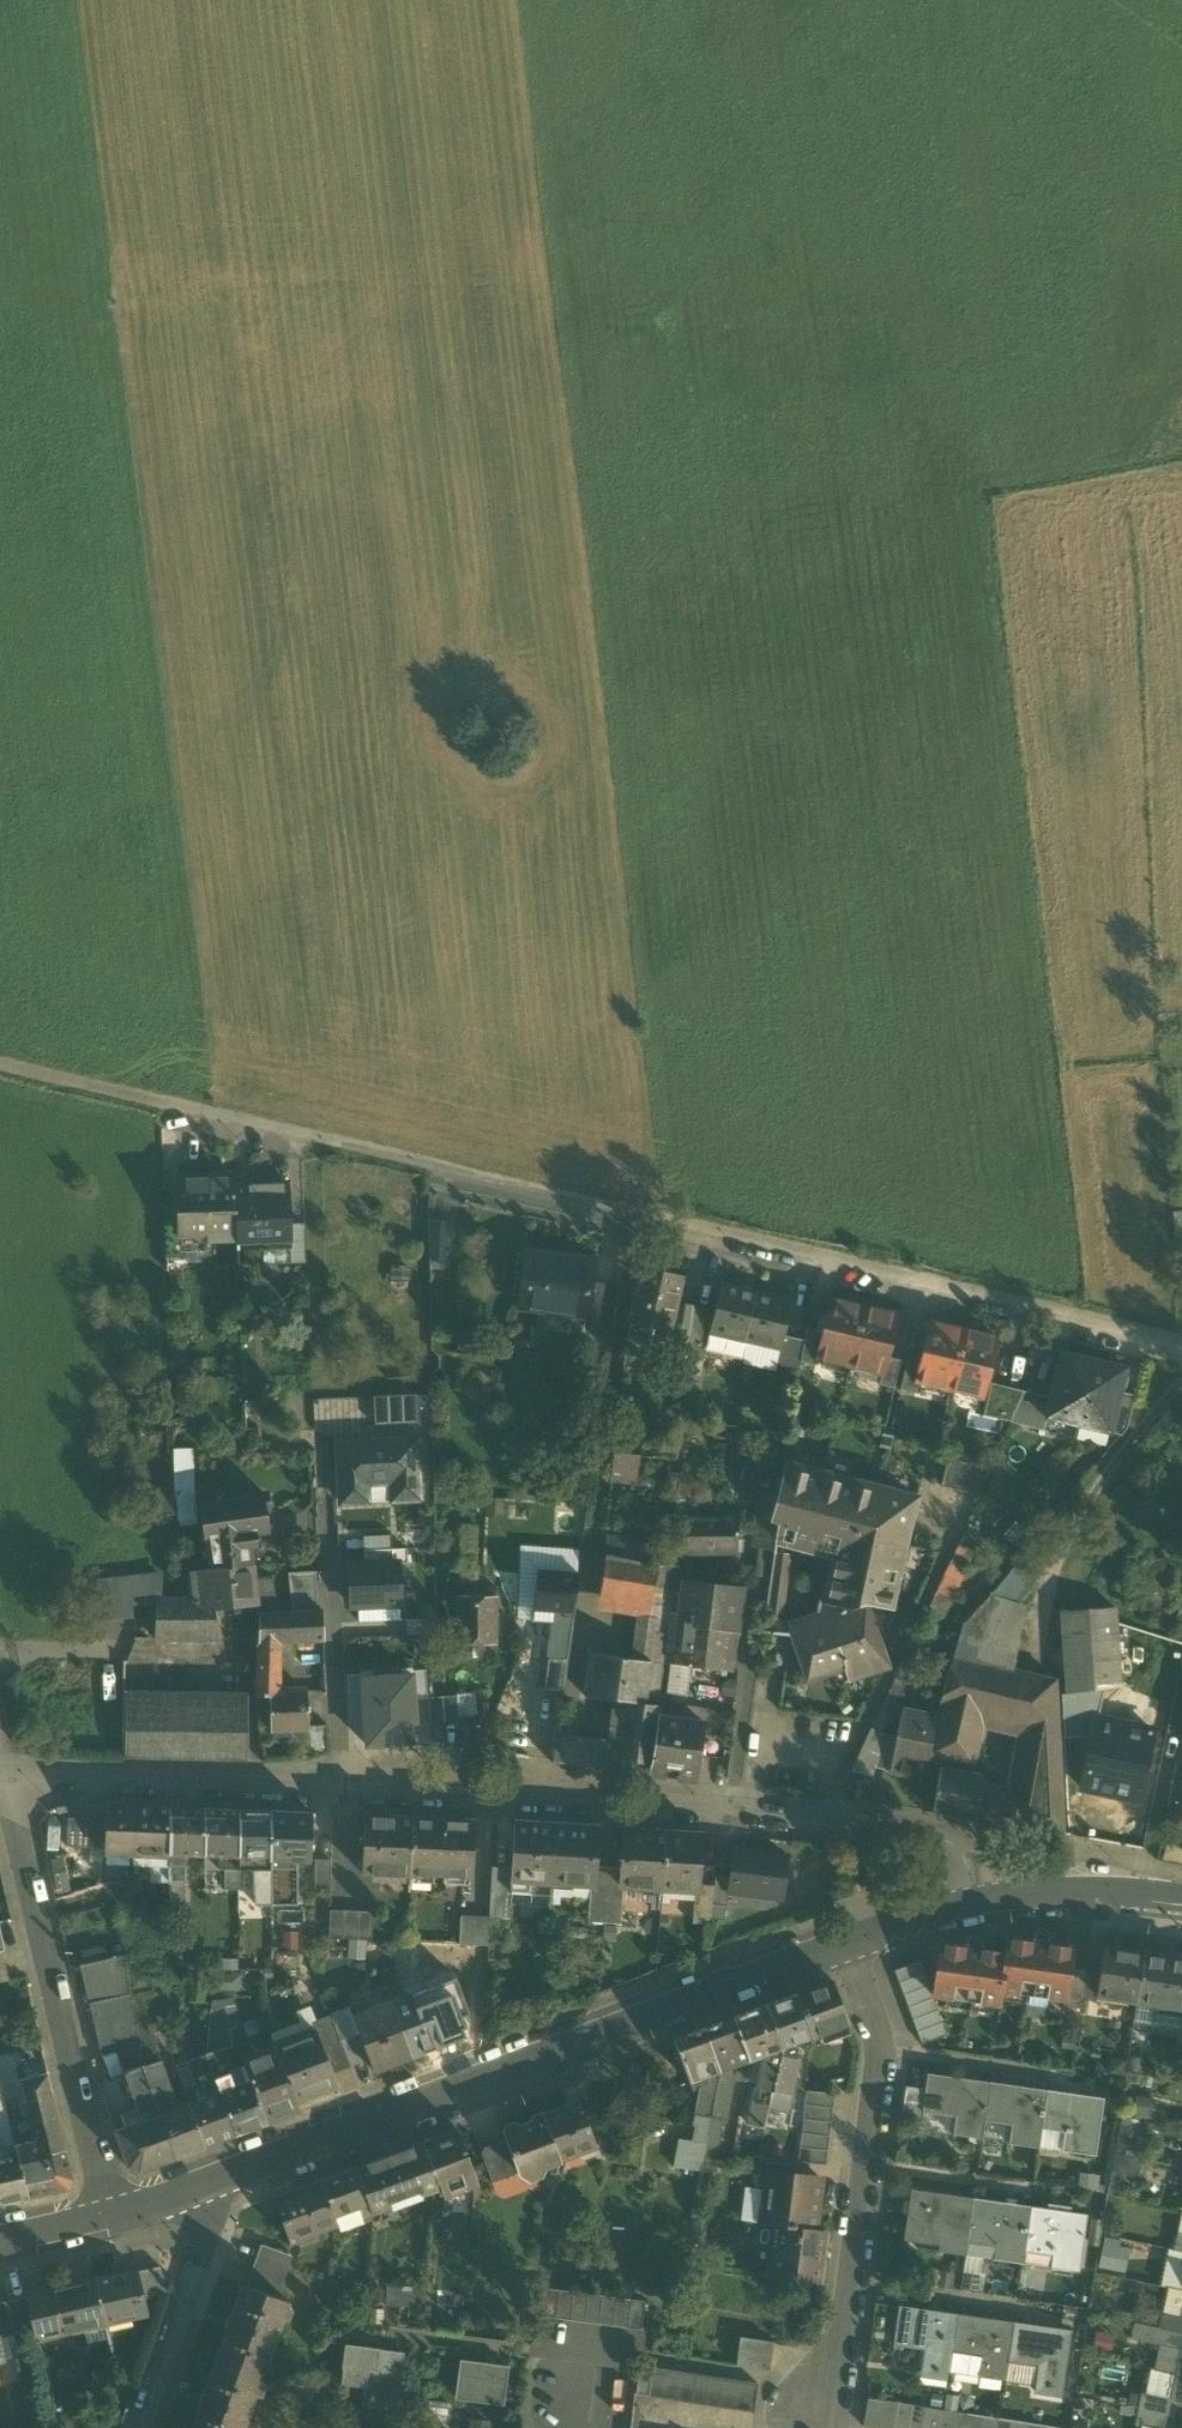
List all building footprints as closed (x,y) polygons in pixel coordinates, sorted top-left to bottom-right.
[(234,1175),(178,1177),(179,1212),(180,1234),(183,1234),(207,1233),(207,1244),(237,1243),(235,1185),(234,1175)] [(289,1182),(235,1185),(237,1243),(237,1249),(288,1247),(291,1247),(290,1222),(289,1182)] [(179,1212),(164,1213),(166,1257),(184,1256),(183,1234),(180,1234),(179,1212)] [(433,1217),(428,1256),(448,1259),(453,1220),(433,1217)] [(305,1222),(290,1222),(291,1247),(288,1247),(289,1262),(307,1261),(305,1222)] [(569,1256),(567,1260),(552,1258),(550,1253),(527,1250),(519,1307),(585,1316),(590,1283),(593,1259),(569,1256)] [(682,1276),(642,1266),(629,1322),(626,1339),(649,1345),(653,1328),(668,1331),(669,1331),(676,1302),(682,1276)] [(618,1287),(590,1283),(585,1316),(584,1325),(613,1329),(618,1287)] [(756,1292),(720,1284),(708,1333),(745,1341),(756,1292)] [(790,1300),(756,1292),(745,1341),(779,1349),(790,1300)] [(864,1306),(831,1298),(823,1332),(817,1359),(818,1359),(849,1367),(864,1306)] [(693,1307),(676,1302),(669,1331),(668,1331),(666,1339),(690,1345),(693,1307)] [(896,1314),(864,1306),(849,1367),(881,1374),(882,1374),(886,1356),(896,1314)] [(963,1329),(930,1321),(920,1365),(916,1382),(918,1382),(949,1390),(963,1329)] [(823,1332),(806,1328),(800,1361),(817,1365),(818,1359),(817,1359),(823,1332)] [(996,1337),(963,1329),(949,1390),(982,1397),(996,1337)] [(1045,1417),(1077,1425),(1093,1360),(1061,1353),(1050,1398),(1045,1417)] [(900,1360),(886,1356),(882,1374),(881,1374),(878,1384),(894,1388),(900,1360)] [(1127,1368),(1093,1360),(1077,1425),(1111,1433),(1120,1394),(1127,1368)] [(920,1365),(907,1361),(900,1389),(915,1393),(918,1382),(916,1382),(920,1365)] [(1024,1391),(990,1382),(983,1415),(1010,1421),(1024,1391)] [(1045,1417),(1050,1398),(1024,1391),(1010,1421),(1043,1432),(1045,1417)] [(1120,1394),(1111,1433),(1124,1436),(1133,1398),(1120,1394)] [(417,1395),(374,1397),(375,1424),(418,1423),(417,1395)] [(417,1441),(340,1445),(343,1502),(368,1501),(367,1483),(392,1482),(392,1500),(420,1499),(417,1441)] [(193,1448),(174,1449),(175,1489),(175,1495),(194,1493),(193,1448)] [(603,1450),(604,1480),(631,1480),(630,1450),(603,1450)] [(990,1469),(947,1459),(940,1486),(979,1495),(990,1469)] [(914,1500),(785,1464),(770,1519),(778,1520),(775,1539),(818,1550),(826,1523),(841,1526),(824,1602),(846,1607),(852,1608),(864,1603),(865,1603),(877,1605),(876,1611),(884,1613),(886,1607),(906,1611),(928,1550),(902,1543),(914,1500)] [(754,1495),(757,1479),(739,1476),(736,1492),(754,1495)] [(251,1499),(201,1506),(205,1539),(249,1533),(255,1532),(255,1533),(268,1531),(265,1510),(269,1504),(268,1497),(262,1492),(255,1493),(251,1499)] [(770,1519),(756,1519),(752,1548),(758,1549),(774,1552),(775,1539),(778,1520),(770,1519)] [(732,1523),(690,1523),(689,1549),(720,1549),(720,1553),(731,1553),(732,1523)] [(249,1533),(205,1539),(210,1569),(253,1563),(251,1546),(249,1533)] [(364,1537),(365,1551),(392,1550),(392,1536),(364,1537)] [(604,1558),(642,1564),(646,1542),(608,1536),(604,1558)] [(774,1552),(758,1549),(754,1575),(770,1578),(772,1567),(774,1552)] [(365,1551),(365,1565),(400,1564),(406,1564),(405,1550),(392,1550),(365,1551)] [(655,1592),(659,1567),(642,1564),(604,1558),(600,1599),(643,1606),(652,1608),(655,1592)] [(210,1569),(191,1572),(193,1596),(194,1601),(214,1598),(216,1608),(255,1604),(257,1603),(255,1582),(253,1563),(210,1569)] [(365,1565),(352,1566),(353,1607),(401,1605),(400,1564),(365,1565)] [(679,1570),(663,1565),(657,1586),(673,1590),(679,1570)] [(787,1569),(772,1567),(770,1578),(769,1586),(785,1588),(787,1569)] [(315,1571),(288,1573),(290,1591),(316,1589),(315,1571)] [(579,1574),(537,1572),(533,1609),(553,1610),(553,1615),(573,1617),(579,1574)] [(274,1575),(257,1577),(257,1581),(255,1582),(257,1603),(255,1604),(256,1611),(279,1609),(274,1575)] [(741,1590),(683,1582),(679,1613),(702,1616),(701,1627),(736,1632),(741,1590)] [(157,1585),(101,1587),(100,1636),(156,1637),(157,1600),(157,1585)] [(785,1588),(769,1586),(767,1604),(782,1606),(785,1588)] [(316,1589),(290,1591),(292,1608),(317,1606),(316,1589)] [(496,1589),(483,1589),(483,1596),(495,1597),(496,1589)] [(641,1618),(669,1622),(673,1595),(655,1592),(652,1608),(643,1606),(641,1618)] [(193,1596),(157,1600),(156,1637),(156,1640),(218,1639),(218,1619),(216,1608),(214,1598),(194,1601),(193,1596)] [(483,1596),(460,1596),(459,1618),(459,1642),(494,1643),(495,1597),(483,1596)] [(824,1602),(818,1601),(816,1614),(817,1619),(791,1628),(790,1635),(792,1635),(807,1680),(844,1668),(845,1668),(828,1617),(845,1609),(846,1607),(824,1602)] [(845,1609),(828,1617),(845,1668),(844,1668),(848,1680),(885,1667),(887,1663),(882,1646),(880,1646),(865,1603),(864,1603),(852,1608),(846,1607),(845,1609)] [(322,1611),(261,1614),(258,1696),(269,1696),(269,1693),(279,1692),(279,1642),(324,1641),(322,1611)] [(736,1632),(701,1627),(702,1616),(679,1613),(673,1664),(689,1666),(732,1671),(736,1632)] [(573,1617),(553,1615),(548,1652),(553,1659),(567,1658),(573,1617)] [(628,1658),(663,1663),(669,1622),(641,1618),(634,1617),(628,1658)] [(435,1620),(408,1621),(408,1635),(436,1634),(435,1620)] [(1114,1623),(1067,1628),(1072,1671),(1118,1664),(1114,1623)] [(628,1658),(590,1654),(585,1695),(622,1700),(628,1658)] [(1036,1675),(953,1655),(937,1707),(983,1718),(1026,1728),(1036,1675)] [(663,1663),(628,1658),(622,1700),(628,1701),(658,1705),(663,1663)] [(125,1659),(99,1661),(104,1703),(124,1757),(244,1760),(245,1711),(241,1704),(225,1704),(225,1710),(202,1709),(188,1709),(167,1709),(167,1705),(126,1704),(125,1659)] [(689,1666),(673,1664),(669,1695),(685,1697),(689,1666)] [(1072,1671),(1065,1672),(1067,1694),(1106,1688),(1121,1686),(1118,1664),(1072,1671)] [(412,1674),(414,1699),(428,1698),(426,1671),(412,1672),(412,1674)] [(412,1674),(362,1677),(365,1717),(367,1745),(417,1742),(414,1699),(412,1674)] [(350,1718),(365,1717),(362,1677),(362,1675),(347,1676),(350,1718)] [(1056,1707),(1034,1701),(1038,1676),(1036,1675),(1026,1728),(1012,1808),(1009,1825),(1064,1834),(1056,1707)] [(1055,1680),(1038,1676),(1034,1701),(1056,1707),(1055,1680)] [(1098,1718),(1106,1688),(1067,1694),(1061,1694),(1063,1737),(1092,1737),(1098,1718)] [(188,1709),(187,1690),(167,1690),(167,1705),(167,1709),(188,1709)] [(279,1692),(269,1693),(269,1696),(271,1731),(309,1729),(307,1691),(279,1692)] [(474,1695),(457,1696),(459,1719),(477,1717),(474,1695)] [(457,1696),(443,1697),(444,1723),(458,1721),(457,1696)] [(443,1697),(428,1698),(430,1724),(444,1723),(443,1697)] [(656,1717),(658,1705),(628,1701),(622,1742),(620,1759),(650,1763),(656,1717)] [(983,1718),(937,1707),(934,1717),(925,1772),(939,1775),(940,1767),(942,1758),(972,1765),(983,1718)] [(934,1717),(903,1710),(891,1764),(925,1772),(934,1717)] [(704,1723),(656,1717),(650,1763),(648,1774),(696,1780),(704,1723)] [(1138,1801),(1153,1730),(1098,1718),(1092,1737),(1082,1788),(1138,1801)] [(870,1731),(851,1770),(872,1775),(882,1736),(870,1731)] [(620,1759),(622,1742),(556,1734),(552,1761),(619,1770),(620,1759)] [(1178,1763),(1165,1823),(1181,1826),(1181,1764),(1178,1763)] [(981,1774),(940,1767),(939,1775),(933,1812),(993,1822),(997,1801),(999,1798),(978,1794),(981,1774)] [(1009,1800),(999,1798),(997,1801),(993,1822),(1009,1825),(1012,1808),(1011,1808),(1007,1808),(1008,1800),(1009,1800)] [(134,1807),(106,1806),(106,1819),(105,1847),(105,1853),(133,1854),(134,1807)] [(171,1808),(134,1807),(133,1854),(133,1864),(155,1864),(155,1855),(170,1855),(170,1854),(171,1808)] [(205,1809),(171,1808),(170,1854),(204,1855),(205,1809)] [(239,1810),(205,1809),(204,1855),(226,1855),(238,1856),(239,1810)] [(271,1810),(239,1810),(238,1856),(240,1856),(257,1856),(270,1857),(271,1810)] [(311,1811),(271,1810),(270,1857),(270,1860),(271,1860),(296,1861),(309,1861),(311,1811)] [(413,1817),(364,1815),(362,1873),(410,1875),(413,1817)] [(475,1820),(413,1817),(410,1875),(472,1878),(475,1820)] [(91,1819),(67,1818),(66,1846),(90,1847),(91,1819)] [(106,1819),(91,1819),(90,1847),(105,1847),(106,1819)] [(556,1825),(514,1822),(511,1867),(510,1892),(512,1892),(529,1893),(531,1881),(553,1882),(556,1825)] [(596,1827),(556,1825),(553,1882),(591,1884),(592,1884),(593,1867),(596,1827)] [(664,1831),(624,1829),(622,1868),(621,1886),(623,1886),(661,1888),(662,1882),(664,1831)] [(702,1833),(664,1831),(662,1882),(700,1884),(702,1833)] [(782,1898),(788,1859),(734,1852),(731,1878),(729,1890),(782,1898)] [(238,1856),(226,1855),(225,1882),(240,1883),(240,1868),(239,1868),(240,1856),(238,1856)] [(270,1857),(257,1856),(257,1891),(272,1891),(271,1860),(270,1860),(270,1857)] [(296,1861),(271,1860),(272,1904),(297,1904),(296,1861)] [(331,1861),(315,1860),(314,1889),(331,1890),(331,1861)] [(185,1880),(184,1865),(169,1865),(170,1881),(185,1880)] [(511,1867),(493,1866),(490,1917),(510,1918),(512,1892),(510,1892),(511,1867)] [(608,1867),(593,1867),(592,1884),(591,1884),(588,1921),(605,1922),(608,1867)] [(622,1868),(608,1867),(605,1922),(621,1923),(623,1886),(621,1886),(622,1868)] [(729,1890),(731,1878),(715,1876),(714,1891),(710,1918),(725,1920),(729,1890)] [(185,1905),(185,1880),(170,1881),(170,1905),(185,1905)] [(714,1891),(695,1890),(693,1923),(709,1924),(710,1918),(714,1891)] [(373,1911),(330,1909),(329,1938),(372,1940),(373,1911)] [(489,1917),(461,1916),(459,1945),(488,1945),(489,1917)] [(967,1940),(966,1946),(940,1943),(933,1995),(999,2004),(1001,1990),(1064,1999),(1066,2000),(1070,1968),(1073,1947),(1047,1944),(1048,1937),(1034,1935),(1033,1942),(1007,1938),(1005,1952),(980,1948),(981,1942),(967,1940)] [(1143,1954),(1104,1947),(1099,1972),(1096,1995),(1097,1995),(1136,2001),(1143,1954)] [(0,1952),(0,1982),(10,1980),(3,1952),(0,1952)] [(1143,1954),(1136,2001),(1181,2008),(1181,1960),(1143,1954)] [(124,1955),(81,1965),(90,2003),(130,1996),(131,1995),(124,1955)] [(933,1995),(920,1961),(895,1970),(922,2043),(947,2034),(933,1995)] [(1085,1970),(1070,1968),(1066,2000),(1064,1999),(1063,2006),(1079,2008),(1081,1999),(1085,1970)] [(1099,1972),(1085,1970),(1081,1999),(1096,2001),(1097,1995),(1096,1995),(1099,1972)] [(456,1978),(449,1981),(462,2016),(469,2013),(456,1978)] [(832,1980),(796,1993),(812,2036),(848,2023),(832,1980)] [(469,2034),(462,2016),(449,1981),(391,2003),(394,2009),(412,2056),(469,2034)] [(796,1993),(766,2005),(781,2048),(792,2044),(812,2036),(796,1993)] [(130,1996),(90,2003),(93,2020),(132,2011),(130,1996)] [(766,2005),(734,2017),(749,2060),(763,2055),(781,2048),(766,2005)] [(394,2009),(368,2019),(366,2013),(353,2018),(359,2034),(369,2060),(373,2070),(412,2056),(394,2009)] [(132,2011),(93,2020),(102,2054),(116,2049),(116,2051),(139,2044),(134,2030),(132,2011)] [(340,2041),(330,2015),(311,2022),(315,2032),(317,2031),(329,2062),(346,2055),(340,2041)] [(734,2017),(704,2028),(719,2071),(749,2060),(734,2017)] [(175,2100),(146,2022),(136,2025),(137,2029),(134,2030),(139,2044),(146,2064),(143,2065),(161,2114),(172,2110),(169,2102),(175,2100)] [(704,2028),(674,2039),(689,2082),(710,2074),(719,2071),(704,2028)] [(315,2032),(274,2047),(295,2101),(338,2086),(329,2062),(317,2031),(315,2032)] [(359,2034),(340,2041),(346,2055),(350,2067),(369,2060),(359,2034)] [(139,2044),(116,2051),(125,2072),(143,2065),(146,2064),(139,2044)] [(792,2044),(781,2048),(772,2091),(784,2093),(790,2095),(791,2094),(798,2060),(797,2058),(792,2057),(792,2044)] [(274,2047),(243,2058),(252,2081),(268,2123),(299,2111),(295,2101),(274,2047)] [(223,2048),(207,2054),(221,2092),(232,2088),(230,2082),(235,2080),(223,2048)] [(781,2048),(763,2055),(766,2060),(760,2062),(755,2087),(772,2091),(781,2048)] [(194,2058),(189,2060),(200,2089),(209,2097),(221,2092),(207,2054),(194,2058)] [(749,2060),(719,2071),(711,2118),(721,2120),(726,2120),(733,2079),(745,2081),(749,2060)] [(143,2065),(125,2072),(140,2113),(146,2111),(149,2119),(161,2114),(143,2065)] [(710,2074),(709,2083),(701,2087),(696,2115),(711,2118),(719,2071),(710,2074)] [(47,2073),(20,2079),(26,2101),(52,2094),(47,2073)] [(989,2082),(927,2073),(925,2088),(922,2111),(955,2116),(953,2134),(982,2139),(985,2120),(984,2120),(989,2082)] [(232,2088),(221,2092),(237,2134),(268,2123),(252,2081),(232,2088)] [(1046,2090),(989,2082),(984,2120),(985,2120),(1012,2124),(1009,2143),(1039,2148),(1041,2128),(1046,2090)] [(925,2088),(906,2086),(901,2115),(921,2118),(922,2111),(925,2088)] [(772,2091),(755,2087),(747,2123),(764,2127),(768,2110),(772,2091)] [(1103,2098),(1046,2090),(1041,2128),(1069,2132),(1066,2152),(1095,2156),(1103,2098)] [(784,2093),(772,2091),(768,2110),(779,2112),(780,2111),(784,2093)] [(834,2094),(806,2091),(798,2161),(825,2164),(834,2094)] [(209,2097),(189,2104),(204,2146),(237,2134),(221,2092),(209,2097)] [(804,2097),(791,2094),(790,2095),(784,2093),(780,2111),(802,2116),(804,2097)] [(52,2094),(26,2101),(35,2140),(15,2145),(17,2154),(28,2197),(67,2188),(73,2179),(52,2094)] [(579,2099),(543,2112),(560,2159),(596,2145),(579,2099)] [(172,2110),(161,2114),(176,2156),(204,2146),(189,2104),(172,2110)] [(779,2112),(768,2110),(764,2127),(775,2129),(779,2112)] [(533,2116),(531,2122),(518,2127),(513,2124),(506,2126),(504,2132),(508,2143),(519,2172),(530,2179),(539,2175),(543,2166),(560,2160),(560,2159),(543,2112),(533,2116)] [(149,2119),(116,2131),(128,2164),(128,2166),(139,2171),(139,2170),(176,2156),(161,2114),(149,2119)] [(693,2141),(678,2139),(674,2166),(701,2170),(711,2118),(696,2115),(694,2125),(695,2125),(693,2141)] [(721,2120),(711,2118),(704,2157),(714,2158),(721,2120)] [(1126,2148),(1128,2122),(1116,2121),(1114,2147),(1126,2148)] [(764,2127),(747,2123),(744,2136),(762,2139),(764,2127)] [(457,2129),(423,2142),(438,2183),(472,2170),(457,2129)] [(423,2142),(389,2154),(407,2201),(440,2189),(438,2183),(423,2142)] [(508,2143),(481,2154),(492,2182),(519,2172),(508,2143)] [(28,2197),(17,2154),(0,2158),(0,2204),(28,2197)] [(389,2154),(355,2167),(369,2203),(373,2214),(407,2201),(389,2154)] [(794,2160),(759,2155),(756,2171),(764,2172),(764,2171),(793,2174),(794,2160)] [(355,2167),(322,2179),(335,2216),(343,2213),(369,2203),(355,2167)] [(472,2170),(438,2183),(440,2189),(441,2188),(443,2196),(477,2183),(472,2170)] [(793,2174),(764,2171),(764,2172),(757,2223),(774,2225),(774,2224),(815,2230),(815,2229),(821,2178),(793,2174)] [(322,2179),(274,2197),(290,2242),(338,2224),(335,2216),(322,2179)] [(677,2183),(660,2181),(658,2200),(675,2202),(677,2183)] [(973,2198),(911,2189),(905,2230),(941,2235),(938,2251),(965,2255),(968,2237),(973,2198)] [(1030,2207),(973,2198),(968,2237),(996,2240),(993,2259),(1021,2263),(1024,2244),(1030,2207)] [(1087,2214),(1030,2207),(1024,2244),(1053,2248),(1050,2267),(1078,2271),(1087,2214)] [(1175,2208),(1170,2212),(1164,2211),(1160,2229),(1166,2230),(1162,2247),(1174,2249),(1177,2232),(1181,2233),(1181,2209),(1175,2208)] [(343,2213),(335,2216),(338,2224),(340,2229),(347,2226),(343,2213)] [(815,2230),(774,2224),(774,2225),(767,2277),(818,2283),(824,2230),(815,2229),(815,2230)] [(1177,2232),(1174,2249),(1181,2250),(1181,2233),(1177,2232)] [(1096,2266),(1123,2270),(1127,2242),(1100,2238),(1096,2266)] [(292,2256),(264,2246),(254,2273),(282,2283),(292,2256)] [(160,2265),(138,2271),(145,2299),(167,2294),(160,2265)] [(138,2270),(96,2280),(104,2316),(129,2310),(130,2317),(148,2313),(145,2299),(138,2271),(138,2270)] [(282,2283),(254,2273),(249,2287),(277,2297),(282,2283)] [(96,2280),(24,2297),(32,2330),(35,2340),(106,2324),(104,2316),(96,2280)] [(249,2287),(243,2285),(215,2362),(261,2378),(289,2302),(277,2297),(249,2287)] [(402,2286),(389,2285),(388,2304),(401,2305),(402,2286)] [(414,2286),(402,2286),(401,2305),(413,2306),(414,2286)] [(574,2292),(545,2288),(542,2316),(570,2320),(574,2292)] [(588,2293),(574,2292),(570,2320),(584,2322),(588,2293)] [(602,2295),(588,2293),(584,2322),(598,2324),(599,2324),(602,2295)] [(616,2297),(602,2295),(599,2324),(613,2326),(616,2297)] [(32,2330),(24,2297),(11,2300),(12,2301),(19,2333),(32,2330)] [(630,2299),(616,2297),(613,2326),(627,2328),(631,2299),(630,2299)] [(645,2301),(631,2299),(627,2328),(641,2329),(645,2301)] [(0,2304),(0,2335),(1,2338),(19,2334),(19,2333),(12,2301),(0,2304)] [(957,2314),(899,2306),(894,2345),(925,2349),(922,2368),(933,2370),(933,2371),(948,2373),(951,2352),(957,2314)] [(1163,2312),(1160,2328),(1159,2329),(1181,2333),(1181,2316),(1163,2312)] [(1013,2322),(957,2314),(951,2352),(982,2357),(979,2375),(1005,2379),(1008,2361),(1013,2322)] [(1071,2330),(1013,2322),(1008,2361),(1039,2365),(1036,2384),(1048,2385),(1047,2387),(1062,2389),(1071,2330)] [(1153,2326),(1147,2325),(1143,2342),(1150,2343),(1153,2326)] [(1159,2329),(1160,2328),(1153,2326),(1150,2343),(1181,2350),(1181,2349),(1181,2333),(1159,2329)] [(737,2365),(769,2371),(773,2342),(741,2337),(737,2365)] [(404,2352),(346,2345),(341,2383),(363,2386),(363,2393),(369,2393),(368,2406),(396,2410),(404,2352)] [(508,2366),(460,2360),(455,2395),(503,2402),(508,2366)] [(191,2427),(244,2427),(261,2378),(215,2362),(191,2427)] [(696,2374),(653,2367),(651,2377),(649,2395),(692,2402),(696,2374)] [(1177,2374),(1153,2369),(1148,2393),(1172,2398),(1171,2400),(1178,2401),(1181,2402),(1181,2375),(1177,2374)] [(757,2383),(696,2374),(692,2402),(754,2412),(757,2383)] [(651,2377),(639,2375),(636,2393),(649,2395),(651,2377)] [(1148,2393),(1142,2392),(1139,2408),(1175,2415),(1178,2401),(1171,2400),(1172,2398),(1148,2393)] [(869,2398),(864,2427),(873,2427),(879,2427),(884,2401),(869,2398)] [(884,2401),(879,2427),(894,2427),(898,2403),(884,2401)] [(898,2403),(894,2427),(909,2427),(912,2405),(898,2403)] [(912,2405),(909,2427),(1039,2427),(1040,2425),(912,2405)] [(1139,2408),(1135,2424),(1144,2425),(1157,2427),(1164,2427),(1165,2427),(1172,2427),(1175,2415),(1139,2408)]
